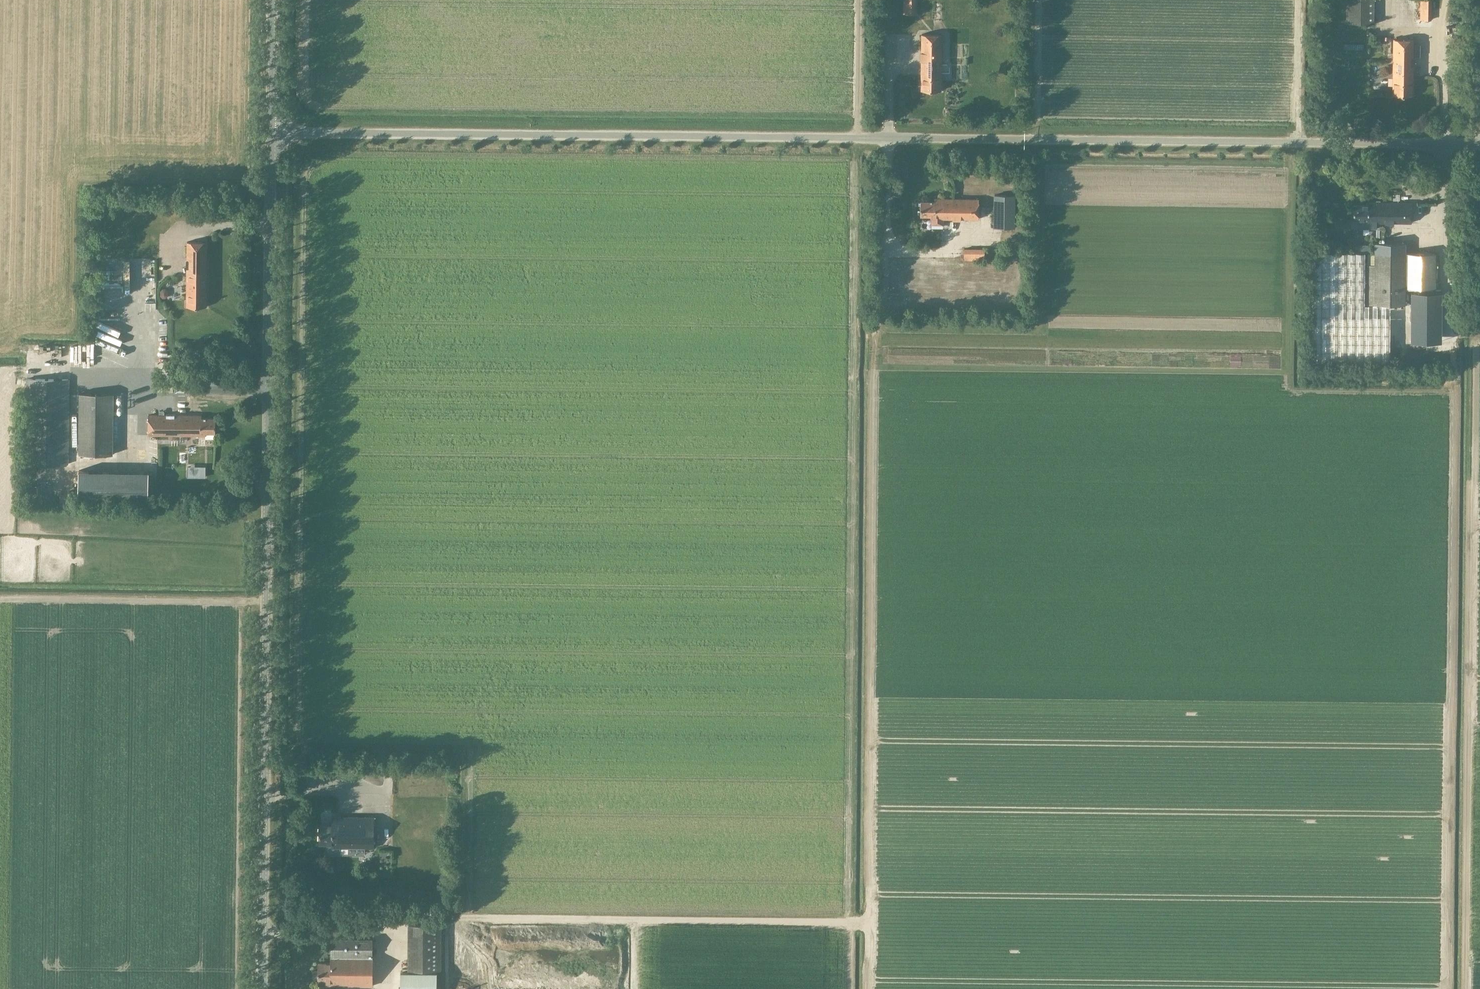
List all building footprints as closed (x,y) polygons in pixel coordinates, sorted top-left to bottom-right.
[(915,15),(915,0),(903,0),(903,14),(915,15)] [(1365,23),(1373,23),(1374,0),(1346,0),(1346,23),(1365,23)] [(1431,0),(1420,0),(1419,20),(1431,20),(1431,0)] [(941,90),(941,34),(921,34),(921,90),(941,90)] [(1392,95),(1412,95),(1413,39),(1393,39),(1392,95)] [(1382,63),(1382,59),(1366,59),(1366,69),(1373,69),(1373,63),(1382,63)] [(1014,228),(1015,195),(994,195),(993,227),(1014,228)] [(930,215),(930,218),(978,219),(978,199),(934,198),(934,201),(920,201),(920,210),(919,210),(919,215),(930,215)] [(1363,219),(1363,222),(1411,223),(1411,203),(1367,202),(1367,205),(1353,205),(1353,214),(1352,214),(1352,219),(1363,219)] [(1425,219),(1433,219),(1434,208),(1412,207),(1411,217),(1425,218),(1425,219)] [(206,306),(207,242),(187,241),(186,306),(206,306)] [(984,261),(984,248),(963,248),(963,260),(984,261)] [(138,252),(137,283),(148,283),(149,252),(138,252)] [(1435,287),(1435,253),(1368,252),(1368,264),(1366,264),(1366,273),(1364,273),(1365,252),(1313,252),(1312,316),(1312,361),(1389,361),(1390,316),(1364,316),(1364,287),(1366,287),(1366,304),(1404,304),(1405,287),(1435,287)] [(1441,291),(1411,291),(1411,321),(1441,322),(1441,291)] [(125,302),(125,315),(131,315),(131,320),(139,320),(138,301),(125,302)] [(1411,341),(1411,329),(1394,330),(1395,336),(1399,336),(1399,341),(1411,341)] [(67,464),(68,379),(27,379),(26,464),(67,464)] [(113,454),(114,393),(79,392),(78,453),(113,454)] [(201,415),(148,414),(148,434),(205,434),(205,432),(215,432),(215,417),(201,417),(201,415)] [(79,470),(79,501),(149,501),(149,471),(79,470)] [(36,481),(30,492),(42,498),(48,487),(36,481)] [(374,847),(374,817),(332,817),(332,822),(320,822),(320,843),(332,843),(332,847),(374,847)] [(408,922),(409,968),(441,968),(441,922),(408,922)] [(314,970),(312,972),(312,979),(314,980),(318,980),(318,981),(330,981),(330,985),(372,985),(372,938),(331,938),(330,962),(318,962),(318,970),(314,970)] [(401,988),(435,988),(435,970),(401,970),(401,988)]
